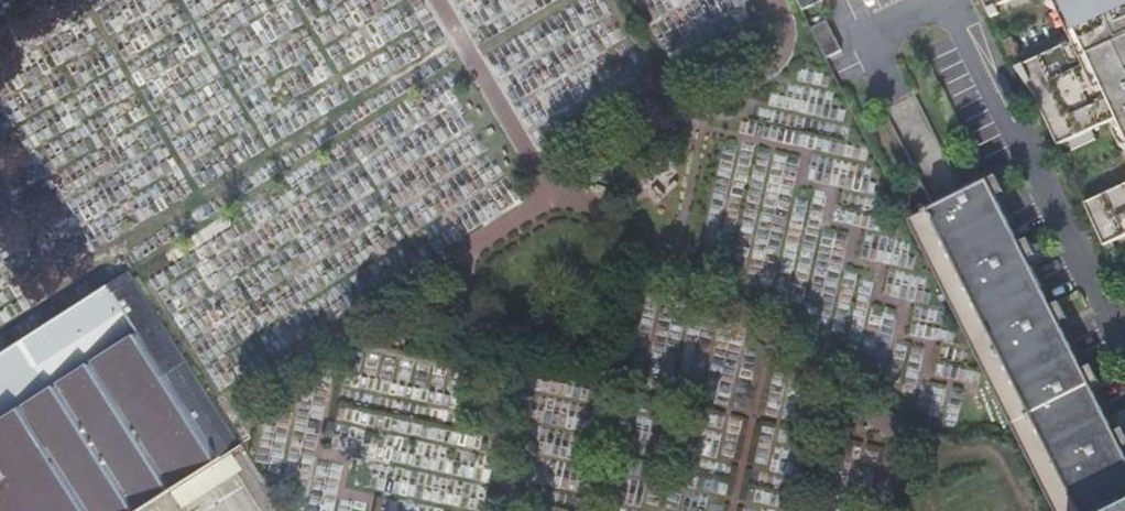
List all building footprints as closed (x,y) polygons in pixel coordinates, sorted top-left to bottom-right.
[(989,8),(993,16),(1001,12),(998,5),(1008,0),(986,0),(989,8)] [(1083,33),(1016,67),(1036,96),(1040,103),(1052,129),(1059,145),(1121,116),(1124,124),(1124,0),(1068,0),(1083,33)] [(830,23),(814,31),(830,62),(846,54),(830,23)] [(1124,448),(1124,429),(1116,433),(1093,385),(1101,381),(1094,366),(1085,370),(1061,323),(1069,318),(1062,303),(1053,307),(1030,261),(1039,256),(1031,241),(1022,246),(998,197),(1006,192),(1000,178),(989,183),(968,193),(910,221),(1056,510),(1124,510),(1124,450),(1124,448)] [(1085,202),(1089,210),(1105,245),(1124,235),(1124,184),(1085,202)] [(0,351),(0,510),(141,510),(241,446),(127,270),(0,351)]
